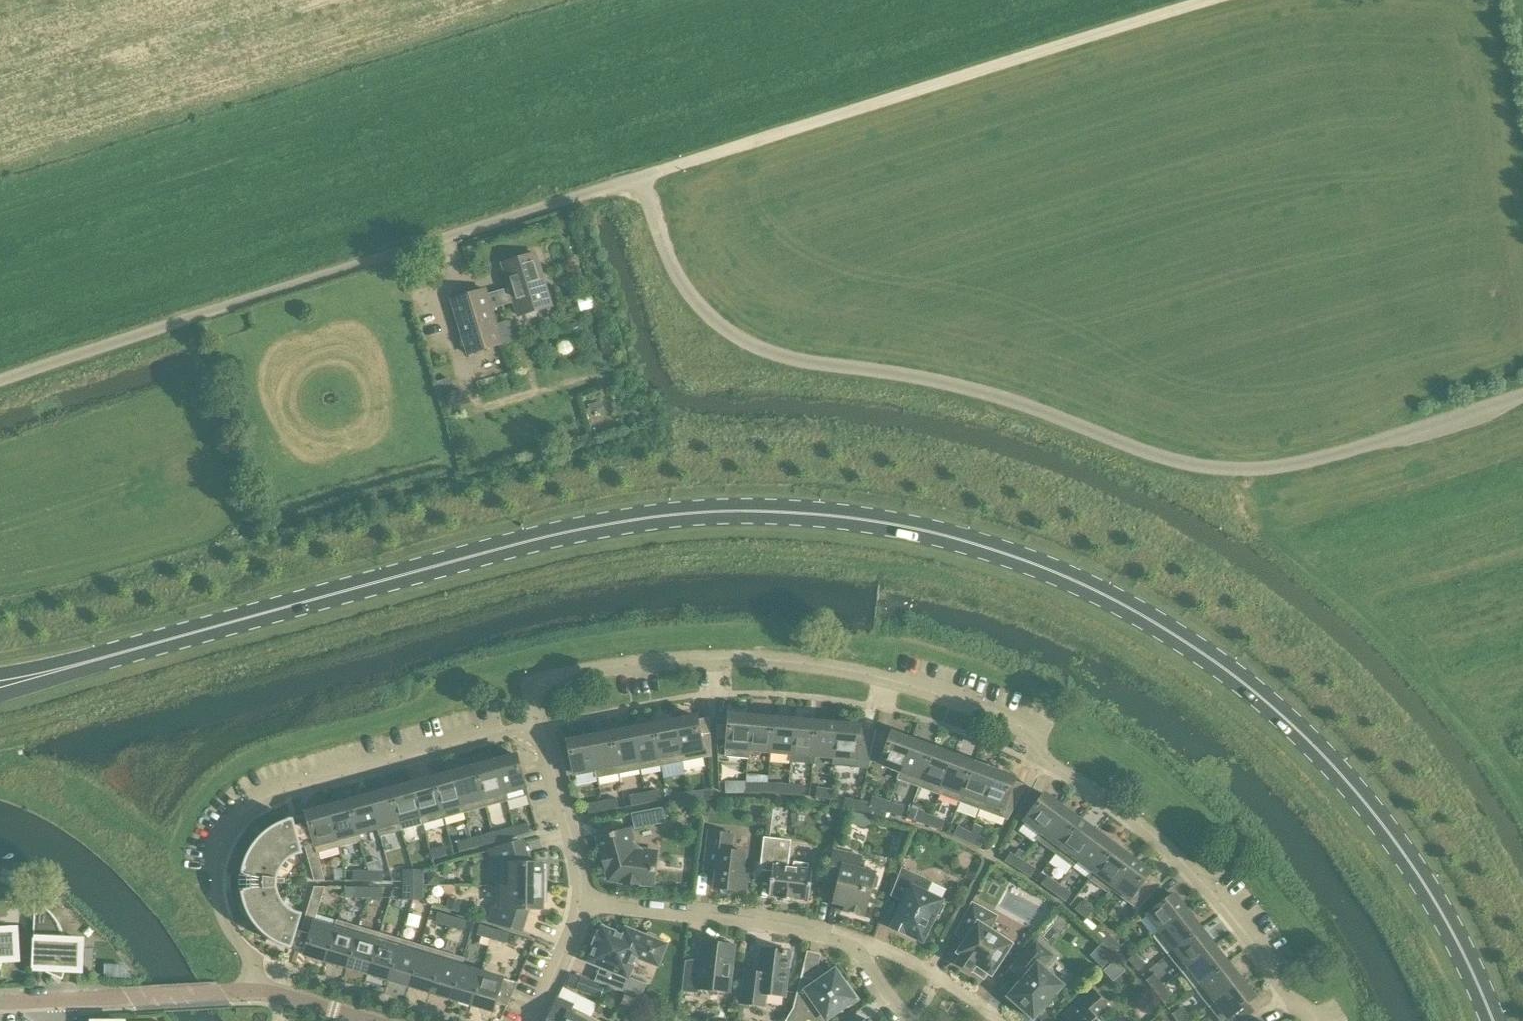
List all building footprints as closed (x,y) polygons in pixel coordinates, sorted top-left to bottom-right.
[(510,320),(497,324),(492,308),(515,301),(520,316),(552,305),(536,253),(504,263),(511,288),(488,295),(487,290),(452,300),(469,354),(516,340),(510,320)] [(591,295),(578,299),(582,312),(595,308),(591,295)] [(454,392),(449,379),(438,383),(442,396),(454,392)] [(749,750),(752,718),(729,716),(728,726),(727,741),(726,757),(750,759),(750,750),(749,750)] [(675,722),(683,762),(711,757),(710,724),(699,726),(698,718),(675,722)] [(773,720),(752,718),(749,750),(750,750),(771,752),(773,720)] [(771,752),(791,754),(792,754),(795,721),(773,720),(771,752)] [(792,754),(791,754),(790,762),(814,764),(815,756),(814,756),(816,723),(795,721),(792,754)] [(675,722),(654,726),(662,766),(683,762),(675,722)] [(838,725),(816,723),(814,756),(815,756),(834,757),(835,757),(838,725)] [(728,726),(718,725),(718,740),(727,741),(728,726)] [(835,757),(834,757),(834,766),(868,768),(871,760),(875,736),(860,735),(861,727),(838,725),(835,757)] [(662,766),(654,726),(633,730),(641,770),(662,766)] [(633,730),(612,734),(619,774),(641,770),(633,730)] [(871,760),(902,772),(913,741),(892,733),(889,741),(875,736),(871,760)] [(619,774),(612,734),(590,738),(596,770),(597,778),(619,774)] [(596,770),(590,738),(568,742),(571,759),(564,760),(569,775),(596,770)] [(902,772),(899,779),(920,787),(933,749),(913,741),(902,772)] [(933,749),(920,787),(940,795),(953,756),(933,749)] [(518,756),(496,762),(507,801),(529,795),(518,756)] [(974,763),(953,756),(940,795),(960,802),(974,763)] [(496,762),(475,768),(486,807),(507,801),(496,762)] [(974,763),(960,802),(981,810),(994,771),(974,763)] [(475,768),(454,774),(465,813),(486,807),(475,768)] [(1015,779),(994,771),(981,810),(1007,820),(1023,791),(1012,787),(1015,779)] [(454,774),(433,779),(444,819),(465,813),(454,774)] [(433,779),(412,785),(423,825),(444,819),(433,779)] [(762,784),(746,784),(746,794),(762,794),(762,784)] [(789,795),(790,785),(774,784),(774,794),(789,795)] [(391,791),(400,822),(402,830),(423,825),(412,785),(391,791)] [(790,785),(789,795),(804,797),(805,786),(790,785)] [(831,800),(833,790),(817,788),(816,798),(831,800)] [(391,791),(370,797),(379,828),(377,828),(379,837),(402,830),(400,822),(391,791)] [(645,794),(647,804),(662,801),(660,791),(645,794)] [(689,793),(690,803),(705,801),(704,791),(689,793)] [(690,803),(689,793),(674,794),(675,805),(690,803)] [(647,804),(645,794),(630,796),(632,807),(647,804)] [(1043,833),(1062,807),(1044,794),(1025,820),(1042,833),(1043,833)] [(379,828),(370,797),(349,802),(358,834),(359,833),(377,828),(379,828)] [(860,802),(858,812),(886,818),(888,813),(891,803),(891,802),(873,797),(870,804),(860,802)] [(602,802),(605,812),(619,809),(617,799),(602,802)] [(858,812),(860,802),(845,799),(843,809),(858,812)] [(358,834),(349,802),(329,808),(340,847),(361,841),(359,833),(358,834)] [(605,812),(602,802),(588,805),(590,815),(605,812)] [(703,815),(717,817),(719,803),(705,802),(703,815)] [(891,803),(888,813),(902,817),(905,808),(891,803)] [(1043,833),(1042,833),(1037,839),(1055,853),(1079,820),(1062,807),(1043,833)] [(340,847),(329,808),(307,814),(307,815),(298,818),(312,868),(322,866),(318,853),(340,847)] [(636,829),(665,823),(662,809),(633,815),(636,829)] [(928,826),(932,816),(917,811),(914,821),(928,826)] [(932,816),(928,826),(942,831),(946,821),(932,816)] [(285,948),(290,950),(300,916),(297,915),(295,914),(292,913),(290,911),(287,909),(285,907),(283,905),(281,902),(280,900),(279,897),(277,895),(277,892),(276,889),(277,889),(278,879),(276,879),(277,876),(278,873),(279,871),(280,868),(282,865),(284,863),(286,861),(288,859),(290,857),(293,856),(295,854),(298,853),(301,852),(292,818),(286,820),(280,823),(275,826),(269,829),(265,833),(260,837),(256,842),(252,846),(249,852),(246,857),(244,863),(243,869),(241,875),(235,874),(235,879),(234,884),(235,888),(235,893),(241,892),(242,898),(243,904),(245,909),(248,915),(251,920),(254,925),(258,929),(262,934),(266,937),(271,941),(276,944),(280,946),(285,948)] [(1097,833),(1079,820),(1055,853),(1074,866),(1079,860),(1078,859),(1097,833)] [(514,827),(517,837),(531,833),(528,823),(514,827)] [(517,837),(514,827),(499,831),(502,841),(517,837)] [(967,843),(971,833),(958,827),(953,836),(967,843)] [(654,886),(657,853),(641,851),(634,845),(630,829),(598,838),(610,880),(654,886)] [(746,892),(748,871),(743,870),(745,853),(731,852),(733,835),(710,832),(706,864),(714,865),(717,869),(715,889),(720,889),(722,893),(732,895),(735,891),(746,892)] [(985,839),(971,833),(967,843),(981,849),(985,839)] [(1114,846),(1097,833),(1078,859),(1079,860),(1094,871),(1095,872),(1114,846)] [(472,839),(475,849),(489,845),(487,835),(472,839)] [(809,900),(813,871),(809,870),(808,864),(795,863),(793,868),(788,868),(789,850),(775,849),(776,839),(764,838),(760,871),(772,872),(769,896),(780,897),(780,899),(784,899),(784,900),(790,901),(790,900),(794,900),(794,899),(809,900)] [(475,849),(472,839),(458,843),(460,853),(475,849)] [(497,886),(547,887),(548,871),(543,871),(543,864),(522,864),(516,844),(491,850),(495,865),(497,865),(497,886)] [(433,860),(448,856),(445,846),(430,850),(433,860)] [(1095,872),(1094,871),(1089,878),(1108,892),(1111,889),(1110,888),(1132,858),(1114,846),(1095,872)] [(876,875),(877,873),(860,869),(863,857),(833,850),(826,882),(837,885),(833,903),(844,906),(843,911),(866,917),(873,889),(876,887),(878,879),(876,875)] [(1017,869),(1023,860),(1010,852),(1005,861),(1017,869)] [(1150,872),(1132,858),(1110,888),(1111,889),(1138,908),(1157,888),(1145,879),(1150,872)] [(1036,868),(1023,860),(1017,869),(1030,877),(1036,868)] [(326,881),(322,866),(312,868),(315,881),(326,881)] [(941,903),(942,901),(927,894),(933,882),(902,868),(890,896),(904,902),(892,928),(905,934),(906,933),(923,942),(936,914),(940,916),(945,905),(941,903)] [(414,885),(414,870),(404,870),(403,885),(414,885)] [(424,870),(414,870),(414,885),(424,885),(424,870)] [(368,882),(369,871),(354,871),(353,882),(368,882)] [(384,872),(369,871),(368,882),(384,882),(384,872)] [(427,872),(428,883),(440,883),(440,877),(435,872),(427,872)] [(1053,893),(1059,884),(1047,875),(1041,884),(1053,893)] [(1071,893),(1059,884),(1053,893),(1065,902),(1071,893)] [(414,885),(403,885),(403,900),(413,901),(414,885)] [(424,885),(414,885),(413,901),(424,901),(424,885)] [(547,887),(497,886),(497,908),(495,908),(490,922),(515,929),(521,909),(542,909),(542,903),(547,903),(547,887)] [(315,887),(311,899),(321,902),(326,887),(315,887)] [(368,898),(368,888),(353,887),(353,898),(368,898)] [(368,888),(368,898),(383,898),(384,888),(368,888)] [(1161,932),(1187,912),(1173,894),(1147,914),(1161,931),(1161,932)] [(338,921),(317,915),(321,902),(311,899),(296,951),(306,953),(305,954),(325,960),(338,921)] [(463,903),(449,900),(446,909),(460,912),(463,903)] [(42,904),(37,902),(37,901),(36,901),(33,969),(47,970),(47,973),(63,980),(66,970),(81,971),(83,941),(67,940),(65,935),(64,931),(61,926),(59,922),(56,918),(53,914),(49,911),(46,907),(42,904)] [(1086,919),(1093,911),(1081,901),(1074,909),(1086,919)] [(991,974),(1011,944),(988,929),(995,916),(973,904),(957,933),(968,939),(969,938),(971,940),(957,963),(970,972),(971,970),(984,979),(988,972),(991,974)] [(1161,932),(1161,931),(1154,937),(1168,954),(1200,929),(1187,912),(1161,932)] [(450,927),(453,917),(439,913),(436,923),(450,927)] [(453,917),(450,927),(465,931),(468,921),(453,917)] [(359,928),(338,921),(325,960),(348,967),(359,928)] [(492,940),(495,929),(480,925),(477,935),(492,940)] [(1103,943),(1110,935),(1099,925),(1092,933),(1103,943)] [(597,932),(593,943),(596,945),(589,962),(601,967),(596,981),(612,988),(642,999),(647,985),(629,977),(637,958),(659,966),(668,944),(656,940),(658,936),(648,932),(647,936),(627,928),(624,935),(603,927),(601,934),(597,932)] [(381,934),(359,928),(348,967),(368,973),(381,934)] [(2,971),(3,961),(19,960),(17,930),(1,931),(0,929),(0,970),(2,971)] [(509,934),(495,929),(492,940),(506,944),(509,934)] [(1214,946),(1200,929),(1168,954),(1182,971),(1214,946)] [(381,934),(368,973),(389,979),(401,940),(381,934)] [(1121,946),(1110,935),(1103,943),(1114,954),(1121,946)] [(422,946),(401,940),(389,979),(410,985),(422,946)] [(687,958),(686,964),(683,992),(698,993),(699,989),(729,993),(735,945),(731,945),(729,942),(722,941),(718,943),(703,942),(701,960),(687,958)] [(1062,987),(1063,985),(1062,984),(1061,984),(1043,967),(1053,956),(1036,941),(1012,969),(1023,978),(1009,995),(1007,997),(1009,998),(1032,1018),(1033,1019),(1035,1018),(1035,1017),(1061,987),(1062,987)] [(1116,955),(1103,943),(1091,956),(1103,968),(1116,955)] [(443,953),(422,946),(410,985),(431,992),(443,953)] [(1214,946),(1182,971),(1195,988),(1227,963),(1214,946)] [(791,968),(792,962),(790,959),(790,952),(762,949),(759,974),(755,979),(745,977),(742,1004),(765,1006),(766,994),(785,997),(788,971),(791,968)] [(859,1000),(848,984),(845,986),(835,972),(817,984),(814,980),(803,977),(809,952),(808,952),(793,1009),(786,1020),(829,1020),(828,1018),(850,1003),(852,1005),(859,1000)] [(1138,971),(1146,964),(1135,952),(1128,959),(1138,971)] [(443,953),(431,992),(452,998),(461,967),(462,967),(465,959),(443,953)] [(1104,971),(1114,982),(1116,980),(1119,983),(1129,974),(1116,960),(1104,971)] [(1227,963),(1195,988),(1208,1005),(1240,980),(1227,963)] [(482,973),(462,967),(461,967),(452,998),(472,1004),(482,973)] [(482,973),(472,1004),(494,1011),(497,1003),(508,1006),(518,984),(482,973)] [(605,986),(580,977),(580,978),(571,974),(566,987),(600,999),(605,986)] [(1155,992),(1163,985),(1154,974),(1146,980),(1155,992)] [(1208,1005),(1221,1020),(1225,1020),(1254,998),(1240,980),(1208,1005)] [(1163,985),(1155,992),(1165,1004),(1173,997),(1163,985)] [(1098,1016),(1108,1007),(1092,990),(1068,1011),(1076,1020),(1075,1020),(1102,1020),(1098,1016)] [(549,1020),(590,1020),(591,1018),(572,1008),(573,1007),(558,1000),(549,1020)] [(1189,1020),(1180,1008),(1172,1014),(1176,1020),(1188,1020),(1189,1020)]
